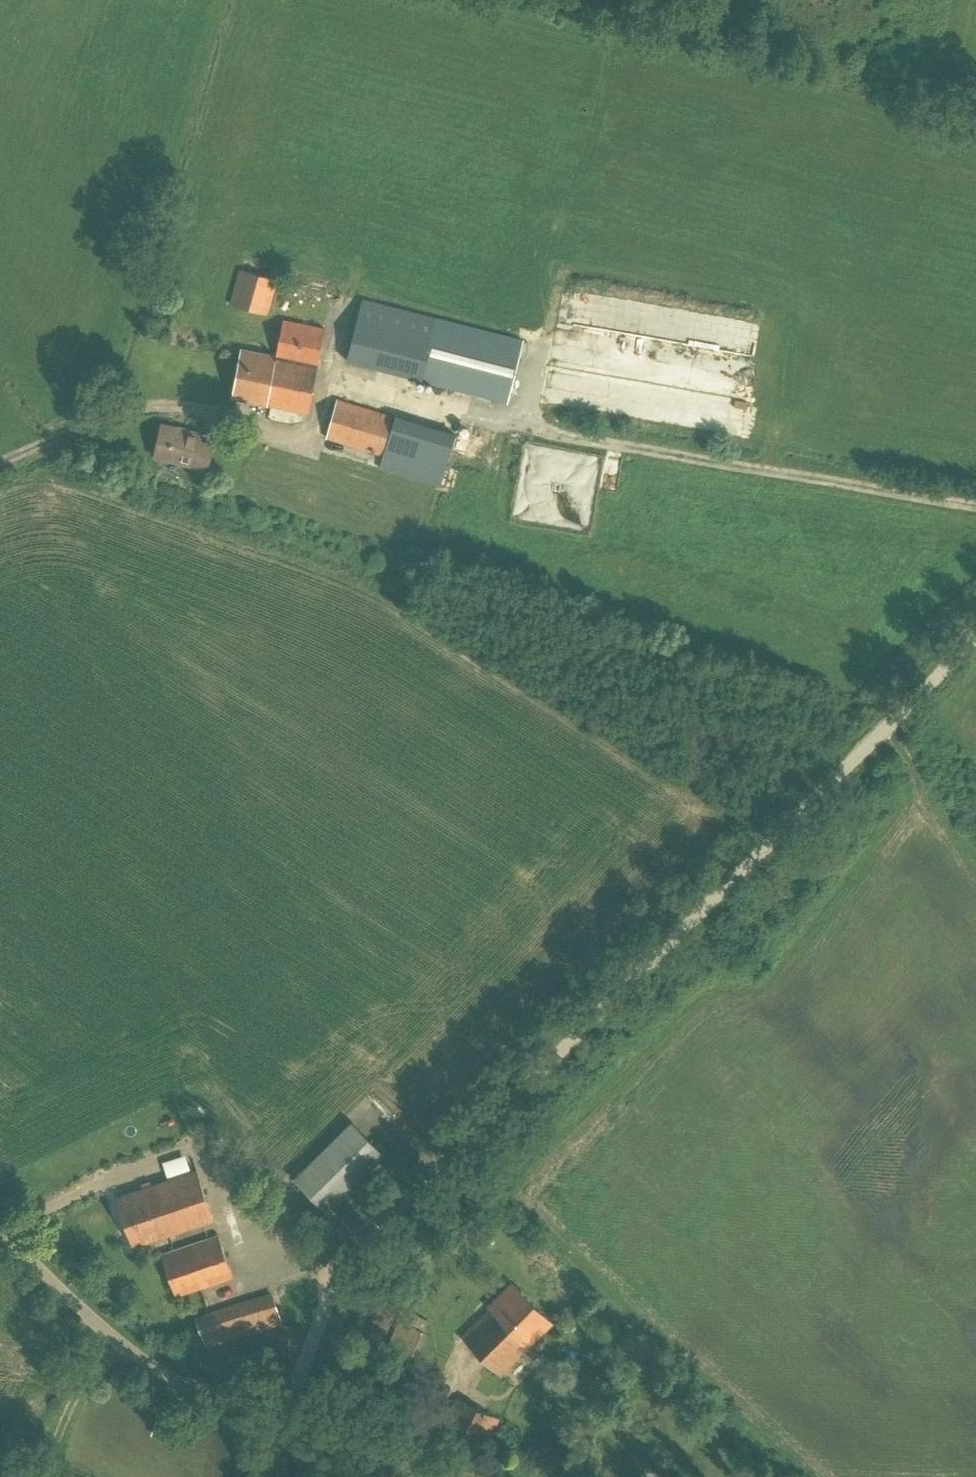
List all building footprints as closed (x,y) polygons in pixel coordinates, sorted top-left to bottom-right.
[(268,316),(278,280),(240,270),(230,305),(268,316)] [(362,299),(346,362),(365,367),(381,304),(362,299)] [(409,311),(393,374),(500,402),(516,338),(409,311)] [(308,415),(325,328),(283,320),(276,356),(241,349),(232,398),(267,405),(266,406),(308,415)] [(337,399),(326,438),(383,456),(395,416),(337,399)] [(161,424),(153,456),(195,467),(208,470),(215,445),(201,441),(203,434),(161,424)] [(328,1213),(387,1156),(355,1122),(296,1180),(328,1213)] [(134,1247),(169,1235),(213,1220),(197,1170),(117,1197),(134,1247)] [(176,1297),(233,1278),(219,1235),(161,1253),(176,1297)] [(500,1376),(552,1323),(514,1285),(461,1338),(500,1376)] [(206,1348),(282,1324),(272,1294),(235,1304),(196,1317),(206,1348)] [(483,1460),(502,1420),(455,1397),(435,1437),(483,1460)]
